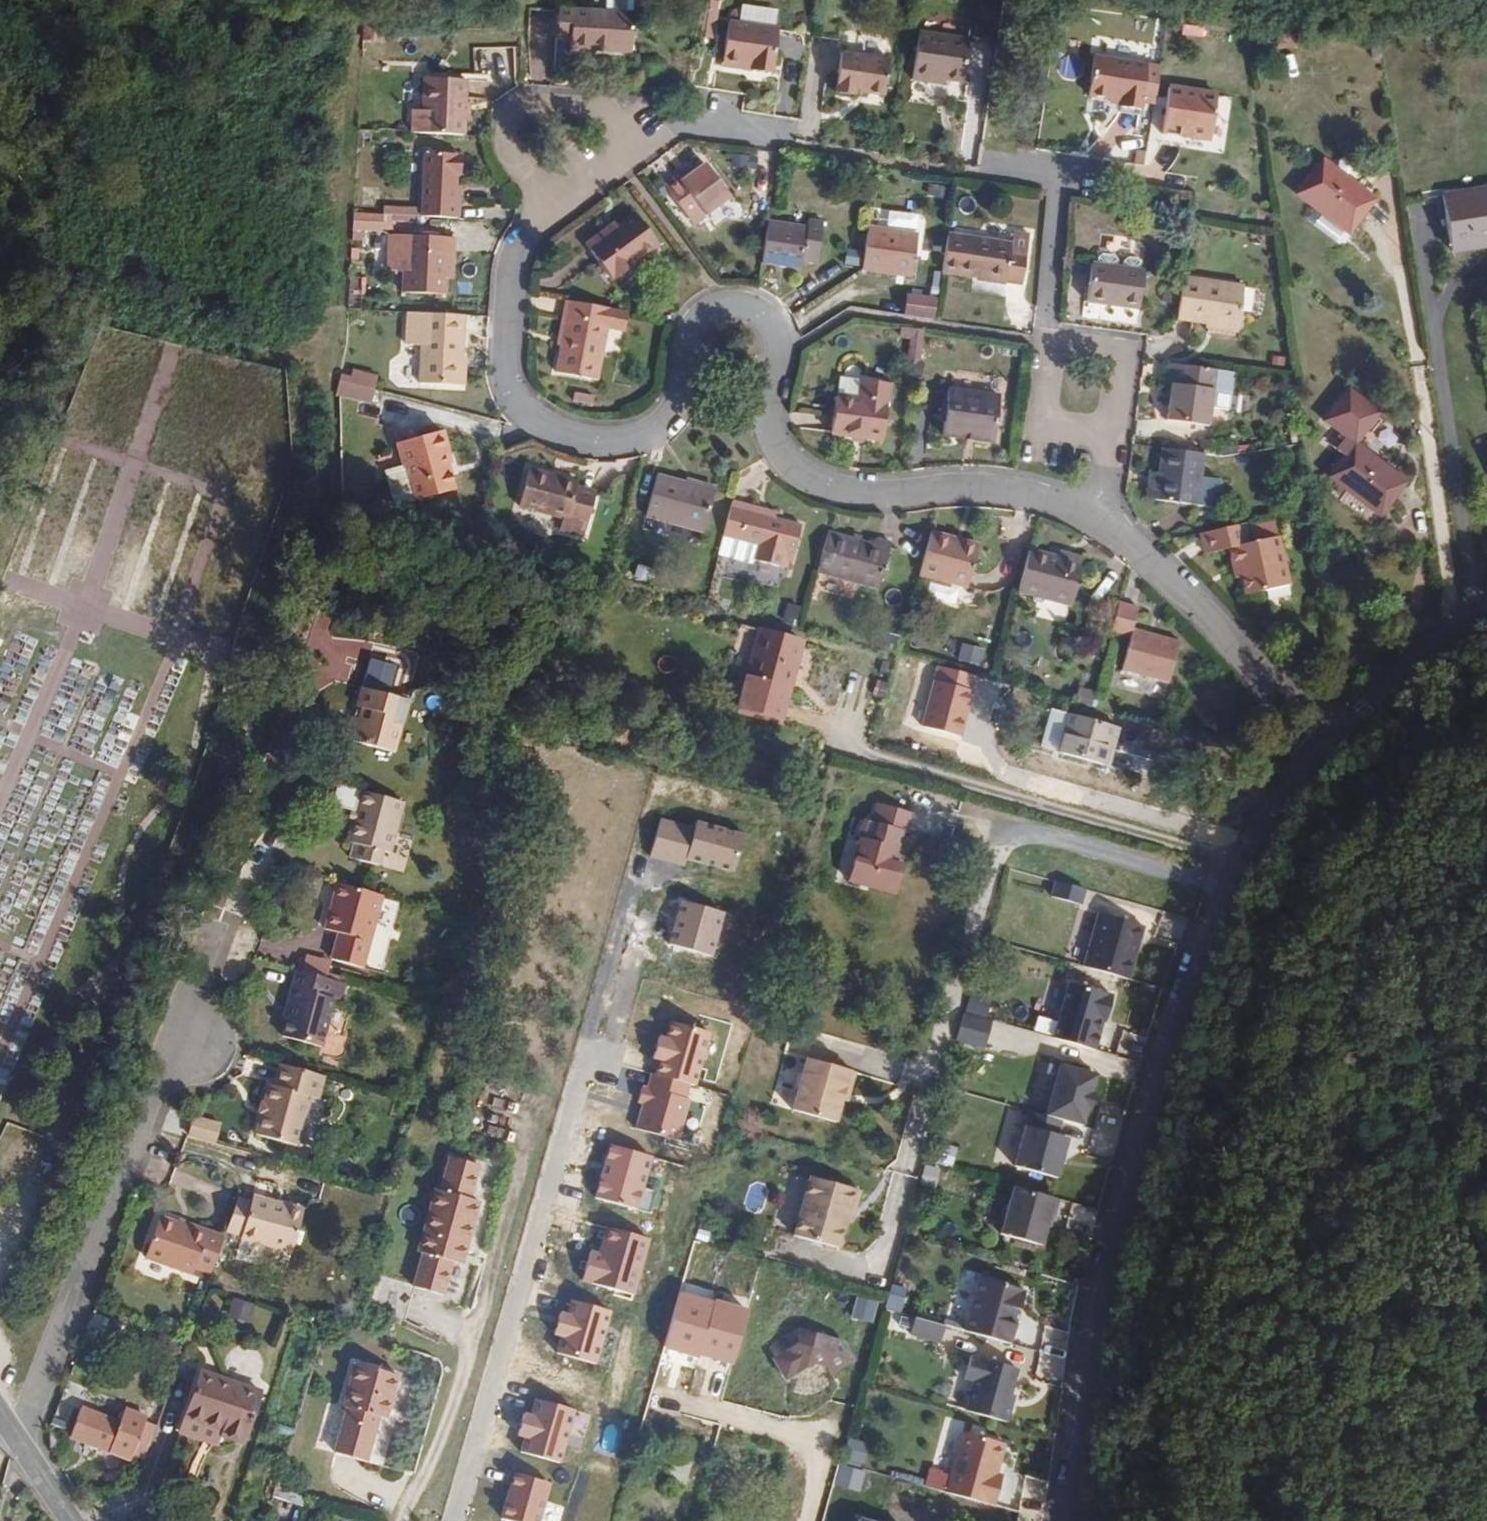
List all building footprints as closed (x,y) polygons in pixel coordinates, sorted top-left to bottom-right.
[(629,48),(631,14),(558,9),(557,34),(569,35),(568,50),(593,52),(594,46),(629,48)] [(774,72),(779,27),(729,21),(725,61),(756,65),(755,69),(774,72)] [(972,83),(977,41),(927,35),(921,81),(941,84),(941,79),(955,81),(958,81),(972,83)] [(885,93),(888,58),(839,52),(835,92),(856,94),(856,90),(885,93)] [(1152,104),(1156,62),(1103,55),(1100,93),(1120,95),(1131,97),(1130,101),(1152,104)] [(756,65),(725,61),(731,70),(755,69),(756,65)] [(469,132),(471,77),(428,75),(427,113),(417,113),(416,130),(469,132)] [(975,102),(977,88),(971,87),(972,83),(958,81),(956,100),(975,102)] [(1212,134),(1216,90),(1166,85),(1161,131),(1183,133),(1183,131),(1212,134)] [(1151,110),(1152,104),(1130,101),(1130,108),(1151,110)] [(1193,141),(1183,133),(1161,131),(1172,138),(1193,141)] [(462,188),(464,151),(421,149),(418,213),(465,215),(466,189),(462,188)] [(1374,195),(1324,158),(1298,192),(1349,228),(1374,195)] [(734,198),(709,165),(695,173),(681,183),(677,177),(665,186),(691,221),(703,212),(706,216),(734,198)] [(681,183),(695,173),(691,168),(677,177),(681,183)] [(1440,195),(1450,250),(1486,244),(1486,186),(1440,195)] [(921,226),(921,212),(871,209),(871,224),(921,226)] [(383,232),(384,213),(355,212),(354,230),(383,232)] [(658,243),(634,212),(611,229),(607,223),(584,241),(609,273),(631,257),(634,262),(658,243)] [(817,264),(824,222),(810,220),(808,227),(768,220),(762,263),(802,269),(803,262),(817,264)] [(912,276),(919,234),(867,227),(861,268),(912,276)] [(1022,284),(1030,231),(1012,229),(1010,244),(948,235),(942,273),(1022,284)] [(442,270),(443,237),(388,234),(387,267),(400,268),(399,290),(441,292),(442,270)] [(451,271),(453,237),(443,237),(442,270),(451,271)] [(858,264),(861,250),(846,248),(844,262),(858,264)] [(1136,308),(1141,270),(1088,262),(1083,301),(1136,308)] [(1235,330),(1241,289),(1181,280),(1175,320),(1235,330)] [(936,297),(905,292),(902,314),(933,318),(936,297)] [(605,378),(619,305),(580,298),(566,370),(605,378)] [(461,382),(464,314),(405,311),(403,340),(420,340),(418,380),(461,382)] [(920,364),(923,332),(918,331),(900,328),(898,339),(911,341),(908,363),(920,364)] [(1222,380),(1224,362),(1179,356),(1177,374),(1183,375),(1181,392),(1178,414),(1223,420),(1228,381),(1222,380)] [(353,378),(341,376),(340,382),(340,386),(340,395),(370,403),(377,378),(356,371),(353,378)] [(1181,392),(1183,375),(1177,374),(1174,391),(1181,392)] [(857,403),(859,381),(838,379),(835,400),(857,403)] [(880,442),(888,384),(859,381),(857,403),(835,400),(830,435),(880,442)] [(992,441),(998,396),(948,390),(943,435),(992,441)] [(1410,481),(1360,441),(1379,416),(1350,393),(1326,422),(1347,440),(1336,453),(1344,460),(1330,478),(1380,519),(1410,481)] [(452,491),(443,456),(447,455),(440,430),(394,442),(401,464),(401,467),(405,466),(415,501),(452,491)] [(1208,498),(1217,447),(1174,441),(1170,466),(1166,491),(1208,498)] [(415,501),(405,466),(401,467),(401,464),(380,469),(388,500),(398,506),(415,501)] [(1166,491),(1170,466),(1163,465),(1159,490),(1166,491)] [(580,534),(592,491),(573,486),(574,481),(528,468),(518,505),(558,516),(554,528),(580,534)] [(702,531),(713,490),(657,475),(646,516),(702,531)] [(772,510),(733,499),(732,504),(771,515),(772,510)] [(792,551),(800,523),(771,515),(732,504),(720,550),(752,559),(754,555),(783,563),(786,549),(792,551)] [(1306,579),(1296,529),(1267,535),(1262,515),(1216,526),(1221,544),(1242,539),(1247,558),(1252,557),(1256,570),(1260,587),(1306,579)] [(880,588),(892,542),(873,537),(872,543),(827,531),(816,572),(880,588)] [(967,587),(977,551),(952,545),(954,538),(930,532),(919,574),(967,587)] [(978,544),(954,538),(952,545),(977,551),(978,544)] [(788,564),(792,551),(786,549),(783,563),(788,564)] [(1071,605),(1084,557),(1066,553),(1064,559),(1056,557),(1028,550),(1018,590),(1071,605)] [(1064,559),(1066,553),(1058,550),(1056,557),(1064,559)] [(1256,570),(1252,557),(1247,558),(1251,572),(1256,570)] [(1132,626),(1137,607),(1120,602),(1112,630),(1130,635),(1120,668),(1167,682),(1179,640),(1132,626)] [(780,716),(801,639),(757,628),(737,705),(780,716)] [(402,749),(417,696),(369,684),(363,704),(370,705),(366,717),(360,715),(354,735),(402,749)] [(1117,743),(1121,728),(1049,706),(1037,745),(1105,767),(1113,742),(1117,743)] [(400,851),(415,800),(373,788),(367,807),(364,819),(359,837),(364,839),(370,856),(389,861),(392,849),(400,851)] [(364,819),(367,807),(362,805),(358,817),(364,819)] [(905,864),(915,834),(919,836),(925,817),(891,806),(886,824),(880,841),(874,840),(860,882),(906,897),(916,868),(905,864)] [(880,841),(886,824),(880,822),(874,840),(880,841)] [(370,856),(364,839),(360,853),(370,856)] [(373,964),(393,891),(347,878),(344,892),(349,894),(346,907),(340,906),(335,923),(349,928),(341,955),(373,964)] [(1085,890),(1054,881),(1049,897),(1081,906),(1085,890)] [(346,907),(349,894),(344,892),(340,906),(346,907)] [(1097,910),(1081,967),(1129,980),(1145,924),(1097,910)] [(341,991),(346,975),(309,965),(298,1000),(303,1001),(300,1012),(295,1030),(332,1040),(346,993),(341,991)] [(353,995),(358,979),(346,975),(341,991),(346,993),(353,995)] [(1113,996),(1068,983),(1053,1034),(1098,1047),(1113,996)] [(964,1012),(986,1019),(992,998),(969,992),(964,1012)] [(964,1012),(961,1011),(953,1039),(983,1048),(991,1020),(986,1019),(964,1012)] [(860,1092),(869,1064),(826,1051),(810,1102),(853,1115),(860,1092)] [(307,1140),(321,1093),(328,1096),(336,1071),(292,1059),(284,1080),(280,1078),(265,1128),(307,1140)] [(1099,1073),(1057,1061),(1043,1112),(1085,1124),(1099,1073)] [(864,1094),(873,1065),(869,1064),(860,1092),(864,1094)] [(1012,1130),(1018,1112),(1002,1106),(996,1124),(1012,1130)] [(1063,1122),(1026,1112),(1022,1126),(1059,1136),(1063,1122)] [(1059,1136),(1022,1126),(1011,1166),(1058,1179),(1069,1139),(1059,1136)] [(471,1254),(489,1192),(481,1190),(490,1157),(463,1148),(453,1182),(447,1180),(429,1241),(434,1243),(424,1275),(453,1284),(462,1251),(471,1254)] [(861,1216),(871,1185),(826,1171),(808,1229),(853,1243),(861,1216)] [(1055,1197),(1012,1184),(997,1235),(1040,1248),(1055,1197)] [(865,1218),(875,1186),(871,1185),(861,1216),(865,1218)] [(300,1243),(312,1202),(261,1188),(249,1229),(300,1243)] [(218,1263),(233,1225),(214,1217),(213,1221),(167,1204),(152,1244),(199,1262),(200,1256),(218,1263)] [(401,1315),(412,1284),(382,1274),(371,1305),(401,1315)] [(977,1275),(961,1331),(1008,1344),(1024,1288),(977,1275)] [(891,1285),(886,1302),(901,1307),(906,1289),(891,1285)] [(944,1327),(915,1318),(909,1336),(939,1345),(944,1327)] [(849,1359),(841,1344),(801,1331),(797,1344),(774,1358),(785,1375),(805,1364),(808,1366),(814,1362),(827,1366),(829,1369),(849,1359)] [(394,1406),(407,1364),(366,1351),(353,1392),(357,1394),(344,1437),(374,1447),(384,1414),(378,1412),(381,1402),(388,1403),(394,1406)] [(1018,1369),(972,1356),(964,1382),(971,1384),(964,1407),(1007,1420),(1014,1394),(1011,1393),(1018,1369)] [(246,1432),(262,1381),(203,1362),(187,1409),(225,1421),(224,1425),(246,1432)] [(134,1449),(151,1404),(129,1395),(124,1408),(85,1394),(72,1425),(134,1449)] [(384,1414),(388,1403),(381,1402),(378,1412),(384,1414)] [(317,1443),(331,1448),(346,1408),(331,1403),(317,1443)] [(225,1421),(187,1409),(183,1421),(221,1434),(224,1425),(225,1421)] [(1004,1444),(960,1431),(943,1491),(993,1505),(1001,1477),(995,1475),(1004,1444)] [(1005,1468),(996,1505),(1017,1510),(1026,1473),(1005,1468)]
